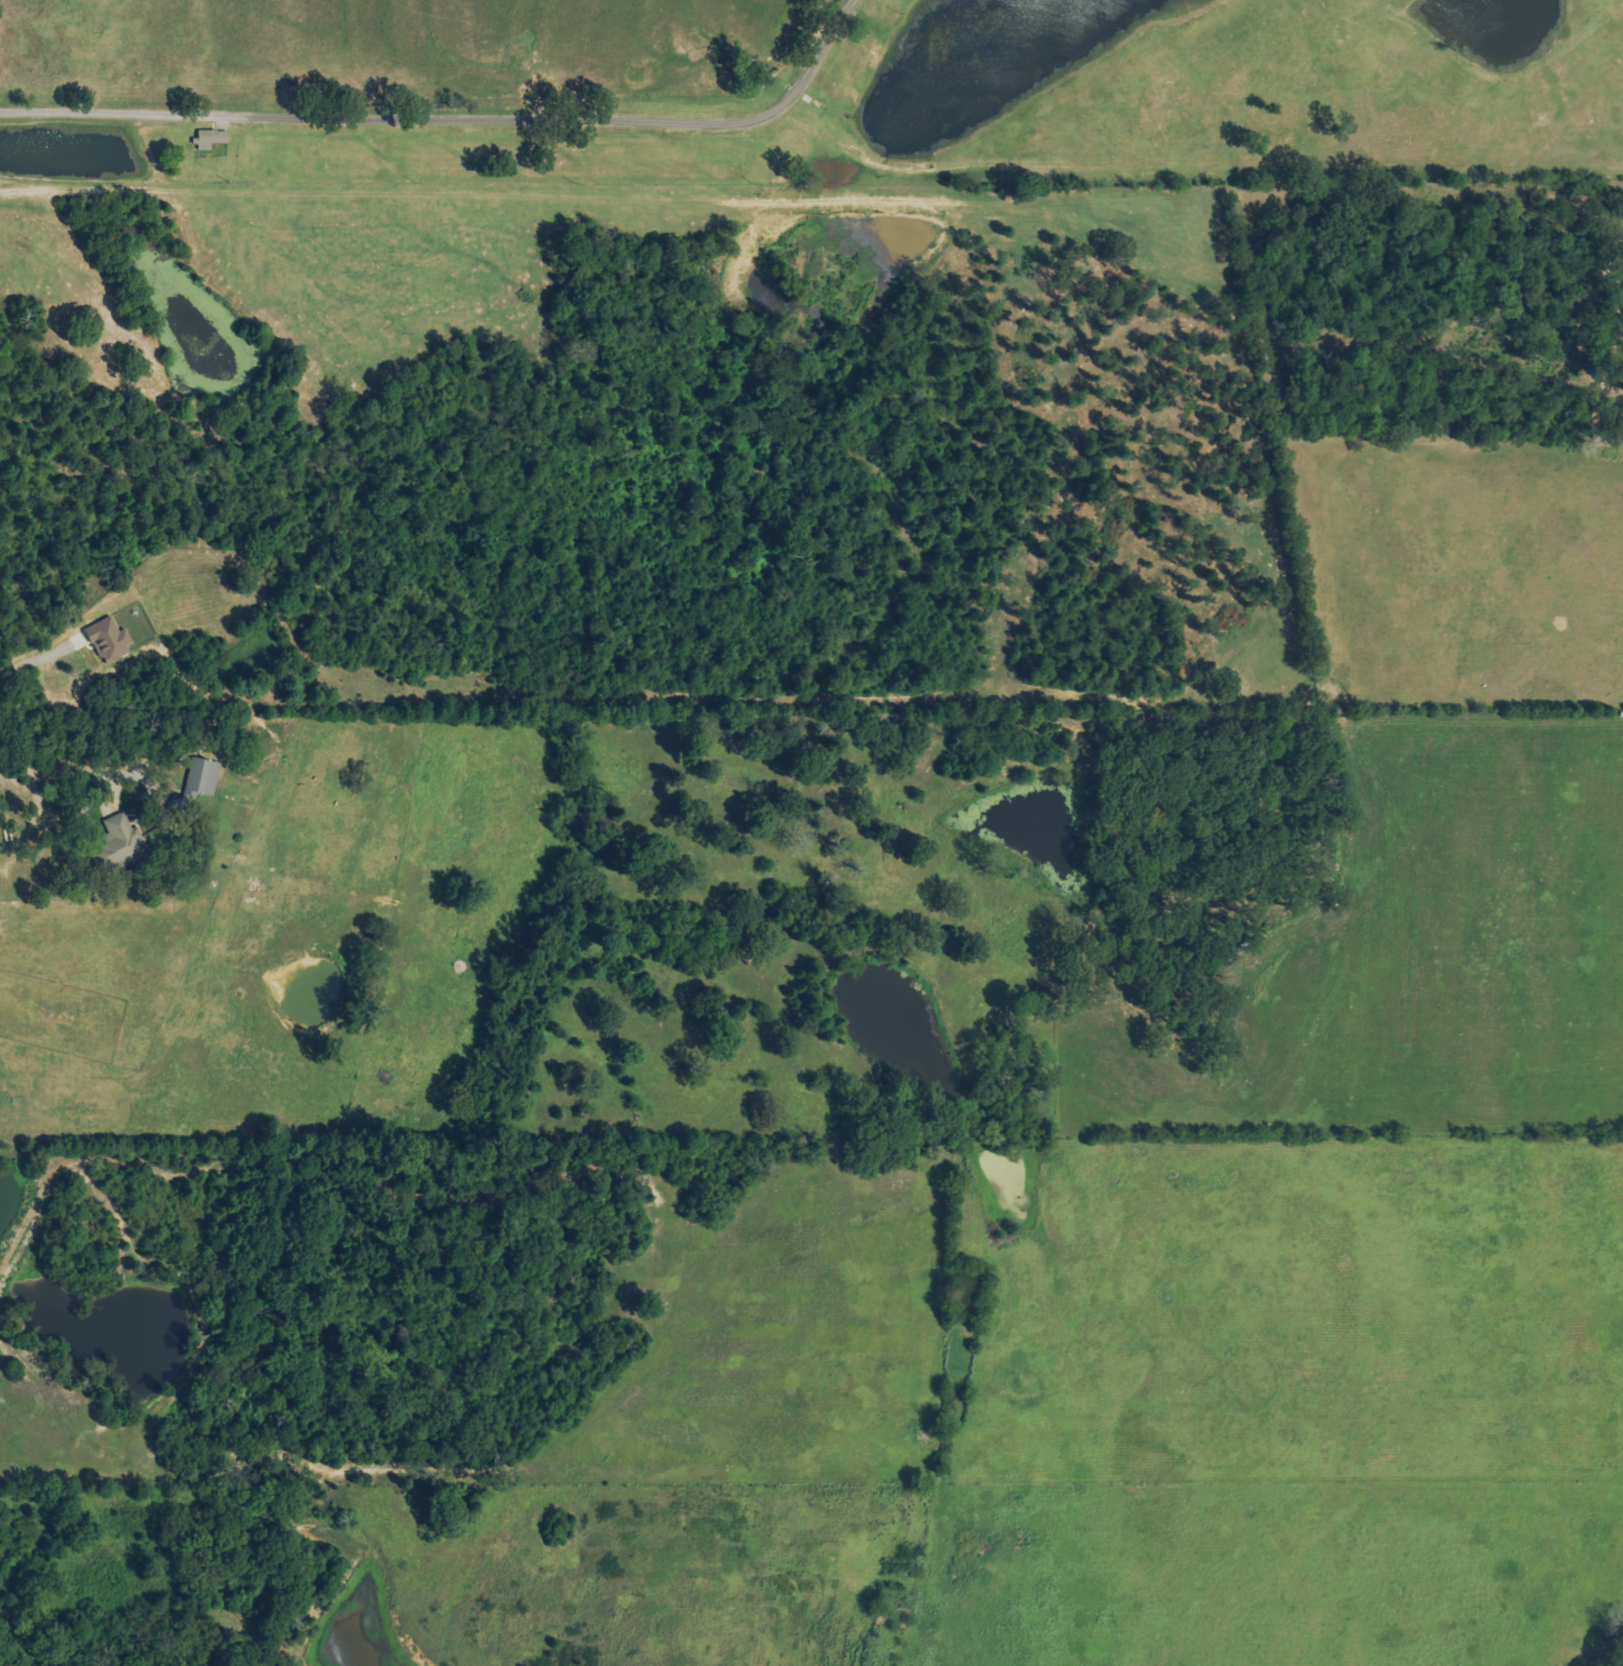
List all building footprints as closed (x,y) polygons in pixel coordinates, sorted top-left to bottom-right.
[(198,131),(198,150),(212,150),(212,144),(228,145),(228,131),(198,131)] [(119,631),(112,616),(86,628),(103,665),(134,651),(124,629),(119,631)] [(221,764),(193,757),(185,788),(212,796),(221,764)] [(104,820),(113,842),(115,841),(122,858),(132,854),(134,859),(149,853),(138,826),(132,828),(125,812),(104,820)]
